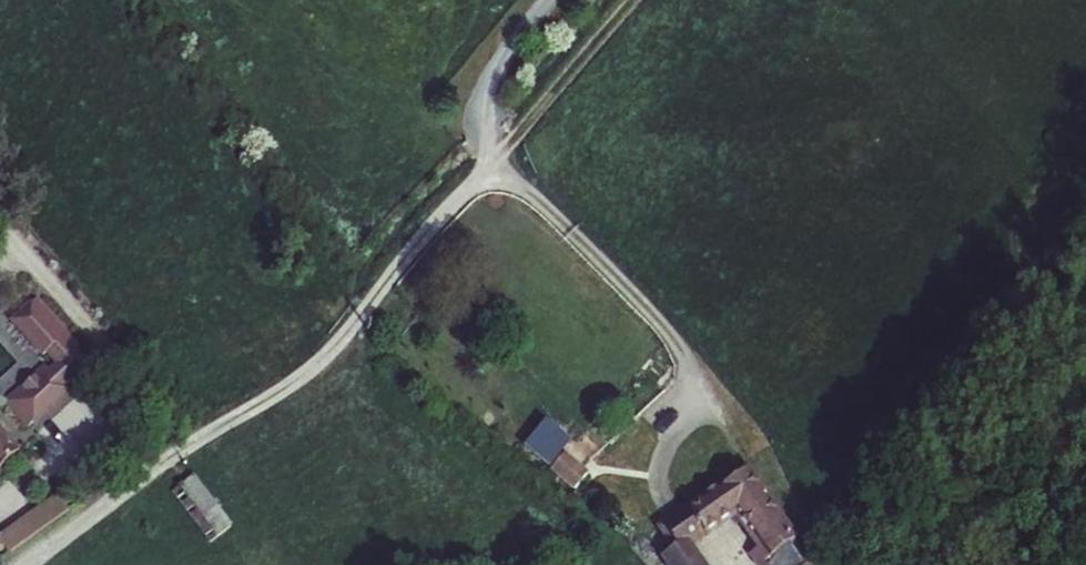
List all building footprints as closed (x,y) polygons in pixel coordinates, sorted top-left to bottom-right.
[(41,315),(16,337),(47,372),(50,368),(60,380),(53,386),(49,381),(8,417),(30,442),(70,407),(67,403),(91,383),(77,367),(83,363),(41,315)] [(2,485),(20,468),(0,445),(0,483),(2,485)] [(577,501),(590,486),(567,466),(555,483),(577,501)] [(746,484),(668,541),(680,559),(672,564),(695,564),(693,561),(737,527),(761,556),(752,564),(753,564),(796,564),(786,553),(789,546),(746,484)] [(226,564),(247,564),(192,492),(178,503),(226,564)]
